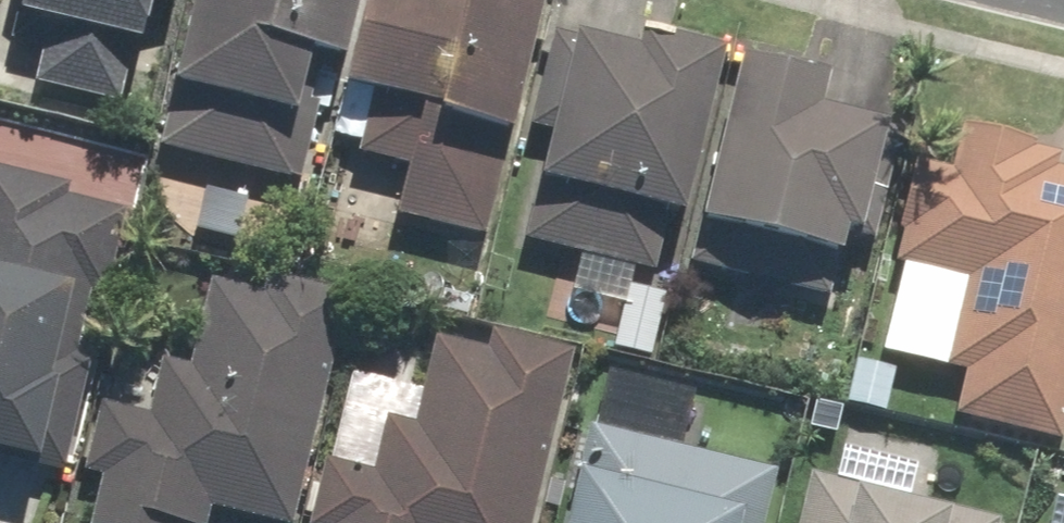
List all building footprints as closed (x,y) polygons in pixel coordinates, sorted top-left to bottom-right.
[(4,46),(34,53),(26,88),(121,110),(145,4),(166,9),(168,0),(15,0),(4,46)] [(146,156),(294,190),(320,75),(332,78),(349,0),(181,0),(146,156)] [(480,248),(537,0),(442,0),(439,11),(389,0),(354,0),(329,110),(358,117),(347,165),(397,176),(386,227),(480,248)] [(555,43),(508,245),(648,277),(660,225),(669,227),(707,59),(619,39),(615,57),(555,43)] [(720,64),(673,269),(832,305),(871,137),(800,121),(809,84),(720,64)] [(1048,173),(1051,160),(1024,154),(1025,146),(953,130),(943,177),(902,168),(880,265),(893,268),(872,360),(955,379),(946,421),(1054,446),(1063,404),(1063,177),(1048,173)] [(39,495),(86,301),(99,304),(120,219),(58,204),(61,192),(0,177),(0,486),(39,495)] [(345,300),(262,280),(258,297),(202,284),(181,372),(155,366),(141,422),(93,410),(76,482),(93,486),(84,522),(207,522),(208,519),(224,522),(291,522),(345,300)] [(564,353),(486,334),(480,357),(428,344),(408,426),(378,419),(364,477),(318,465),(304,522),(523,522),(564,353)] [(547,522),(758,522),(770,474),(675,451),(688,395),(598,373),(585,426),(572,423),(547,522)] [(801,478),(790,522),(986,522),(801,478)]
